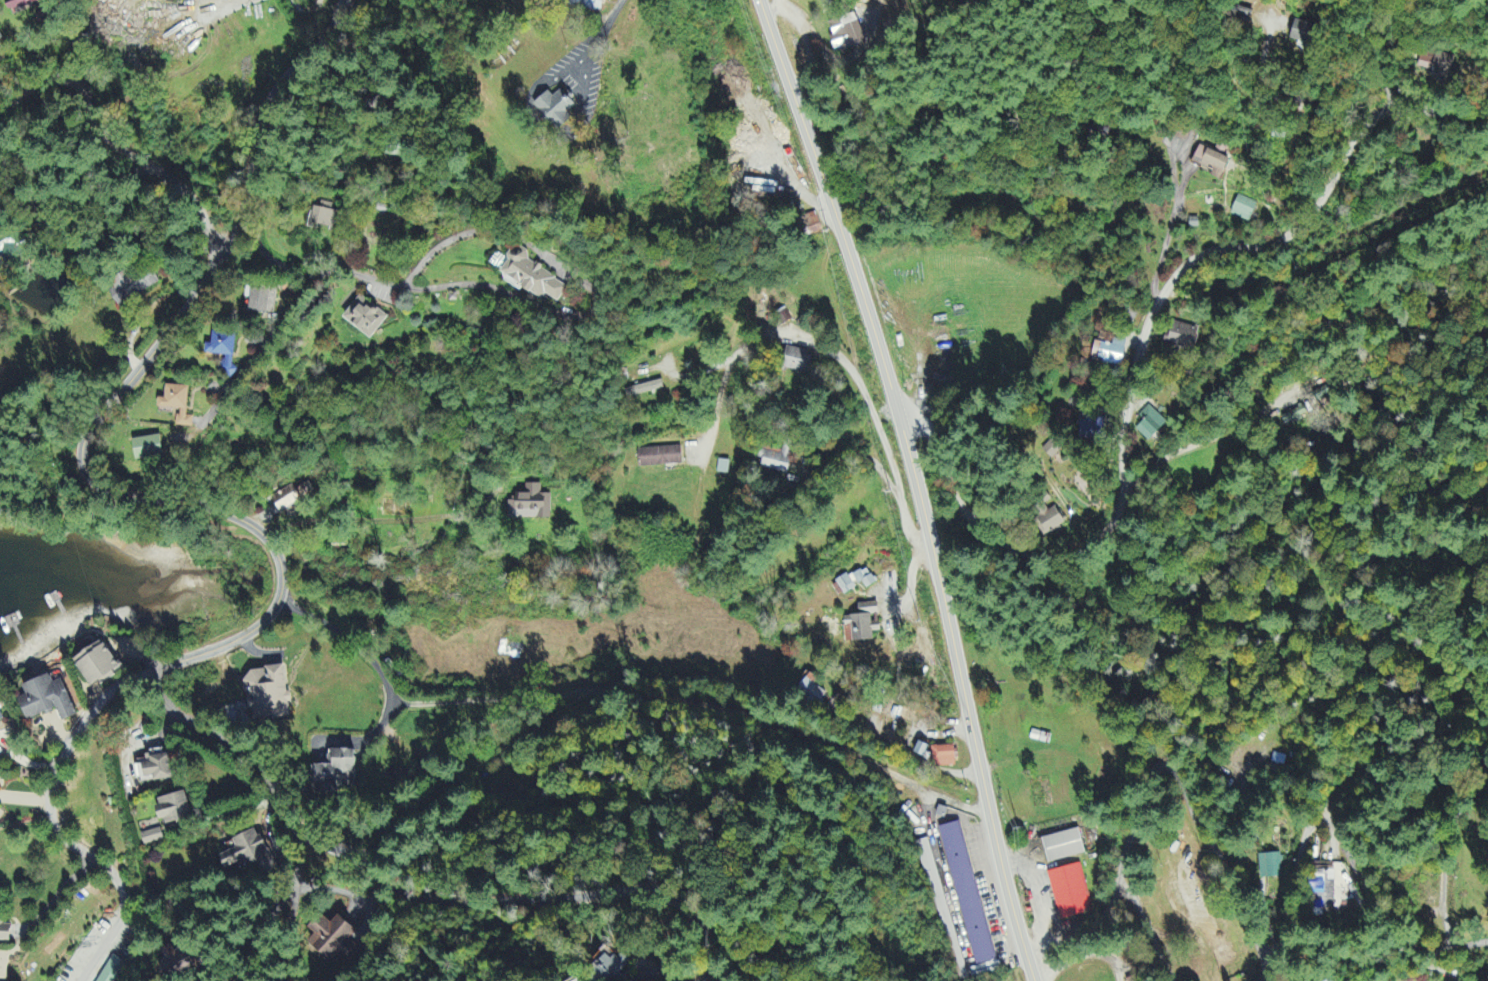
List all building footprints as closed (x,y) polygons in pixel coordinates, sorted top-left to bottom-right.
[(35,7),(34,0),(9,0),(11,12),(35,7)] [(603,13),(605,0),(571,0),(569,7),(603,13)] [(828,23),(833,37),(830,38),(836,55),(861,47),(854,25),(858,23),(855,14),(828,23)] [(1311,47),(1317,28),(1297,21),(1290,40),(1311,47)] [(1452,77),(1456,59),(1436,54),(1434,61),(1421,58),(1418,69),(1452,77)] [(529,101),(546,86),(550,91),(556,85),(573,103),(565,110),(569,114),(557,125),(551,119),(548,122),(529,101)] [(1193,166),(1214,173),(1212,178),(1223,181),(1230,158),(1199,148),(1193,166)] [(1231,216),(1250,224),(1258,205),(1239,197),(1231,216)] [(313,226),(333,229),(338,206),(317,202),(313,226)] [(810,236),(823,232),(817,213),(805,218),(810,236)] [(570,284),(527,263),(531,256),(515,248),(502,274),(518,282),(516,286),(544,301),(547,296),(560,303),(570,284)] [(108,286),(118,307),(160,286),(149,265),(108,286)] [(389,318),(360,297),(344,319),(373,340),(389,318)] [(1166,345),(1194,350),(1199,328),(1171,323),(1166,345)] [(206,355),(225,357),(222,376),(233,378),(238,336),(214,333),(212,346),(207,345),(206,355)] [(1095,343),(1093,363),(1124,366),(1127,342),(1114,341),(1114,345),(1095,343)] [(806,374),(809,352),(787,349),(785,371),(806,374)] [(630,390),(632,399),(665,390),(662,381),(630,390)] [(178,428),(194,429),(195,411),(188,411),(190,388),(167,387),(166,400),(160,400),(159,411),(179,413),(178,428)] [(1139,418),(1144,422),(1136,431),(1150,444),(1168,424),(1149,407),(1139,418)] [(1285,426),(1307,420),(1304,410),(1282,416),(1285,426)] [(1081,444),(1105,444),(1106,417),(1082,417),(1081,444)] [(137,461),(164,458),(162,437),(135,440),(137,461)] [(1062,452),(1052,441),(1042,451),(1052,461),(1062,452)] [(762,471),(789,475),(793,447),(783,445),(782,455),(765,453),(762,471)] [(683,467),(682,449),(639,450),(639,468),(683,467)] [(294,488),(272,497),(279,513),(315,497),(310,484),(295,490),(294,488)] [(552,496),(541,496),(541,486),(526,485),(526,495),(517,495),(517,503),(509,503),(509,520),(551,521),(552,496)] [(1047,538),(1067,525),(1056,508),(1036,522),(1047,538)] [(857,587),(864,583),(867,590),(878,585),(874,576),(866,579),(862,571),(837,582),(844,596),(858,590),(857,587)] [(860,605),(860,617),(846,618),(846,629),(853,629),(854,644),(874,642),(874,634),(881,633),(881,623),(873,624),(872,615),(879,615),(879,604),(860,605)] [(75,660),(90,690),(121,674),(106,644),(75,660)] [(251,722),(291,717),(286,668),(245,673),(251,722)] [(827,694),(815,687),(818,680),(808,675),(798,695),(820,707),(827,694)] [(63,680),(54,684),(51,676),(23,688),(26,697),(18,700),(27,723),(58,711),(63,724),(78,717),(63,680)] [(915,755),(926,759),(931,748),(920,743),(915,755)] [(956,768),(956,747),(934,748),(935,769),(956,768)] [(139,781),(154,778),(155,784),(175,781),(171,751),(148,755),(149,762),(137,764),(139,781)] [(357,752),(329,751),(329,767),(317,766),(317,784),(338,785),(338,776),(344,776),(344,789),(356,789),(357,752)] [(157,801),(163,827),(194,821),(189,795),(157,801)] [(942,828),(975,968),(996,963),(963,824),(942,828)] [(165,842),(161,830),(142,836),(145,848),(165,842)] [(1050,865),(1087,855),(1080,830),(1043,840),(1050,865)] [(234,841),(238,850),(221,857),(226,870),(245,862),(247,868),(270,859),(260,831),(234,841)] [(931,840),(918,843),(938,930),(951,927),(931,840)] [(1280,854),(1259,857),(1262,880),(1283,878),(1280,854)] [(1049,873),(1060,922),(1093,914),(1082,866),(1049,873)] [(12,927),(2,927),(2,903),(0,903),(0,943),(11,944),(12,927)] [(359,934),(340,917),(332,925),(323,917),(310,930),(316,936),(309,943),(331,964),(359,934)] [(594,967),(606,980),(612,980),(631,964),(622,954),(613,962),(607,956),(594,967)] [(966,968),(955,967),(954,975),(965,977),(966,968)]
